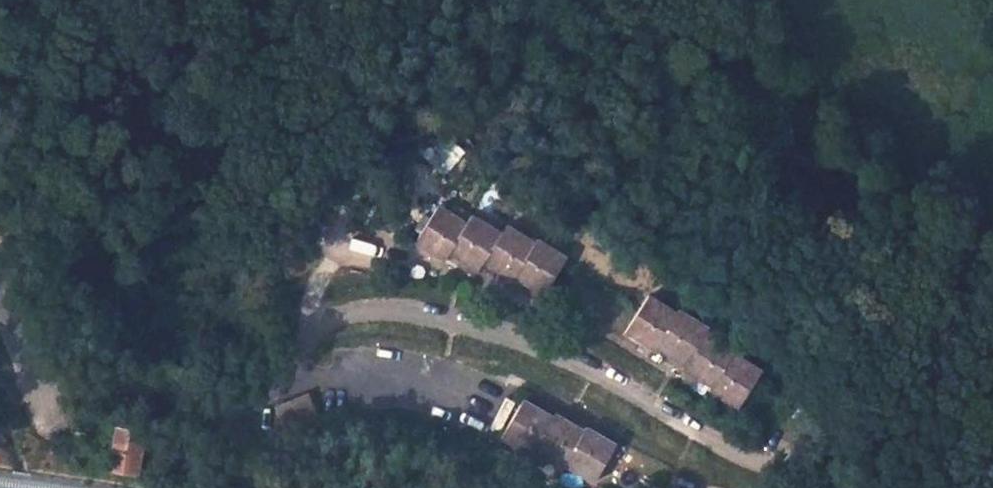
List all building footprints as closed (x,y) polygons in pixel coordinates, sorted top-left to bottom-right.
[(468,220),(439,205),(412,247),(424,255),(428,250),(445,259),(449,251),(468,261),(463,268),(488,280),(491,273),(508,282),(511,277),(546,294),(569,254),(540,237),(534,238),(507,222),(503,230),(473,212),(468,220)] [(676,312),(649,294),(623,338),(634,344),(637,339),(654,350),(656,346),(676,356),(673,363),(684,368),(680,376),(691,381),(694,375),(712,385),(709,391),(728,401),(725,407),(737,414),(764,370),(734,352),(737,346),(708,328),(710,324),(680,306),(676,312)] [(499,436),(531,454),(535,447),(563,464),(559,470),(588,487),(590,487),(619,440),(606,433),(601,444),(583,434),(585,428),(566,419),(569,414),(558,408),(553,418),(534,407),(538,401),(524,394),(499,436)] [(331,403),(300,417),(313,448),(344,434),(331,403)] [(136,471),(144,429),(120,424),(113,469),(136,471)]
